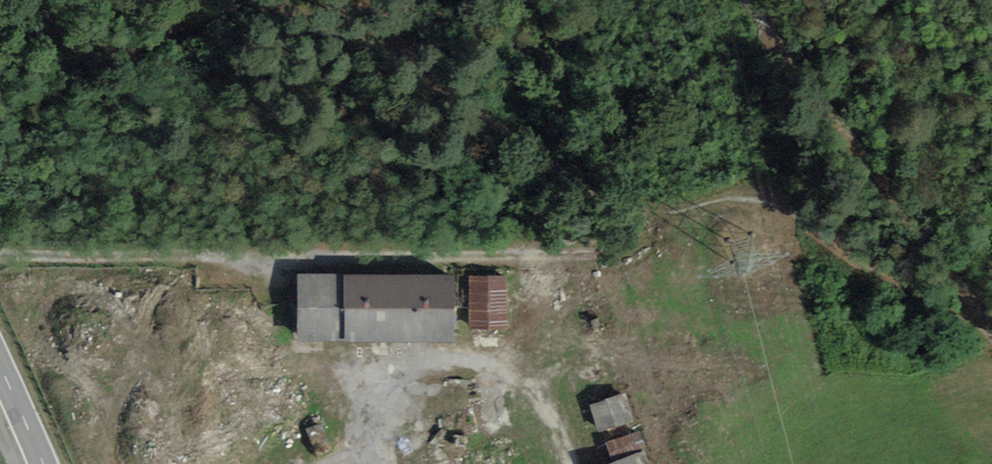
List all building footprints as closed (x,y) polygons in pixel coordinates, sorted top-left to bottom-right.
[(454,274),(297,273),(297,338),(454,338),(454,274)] [(510,273),(470,274),(471,328),(510,328),(510,273)] [(622,392),(594,401),(603,428),(631,419),(622,392)] [(605,458),(607,463),(652,463),(647,446),(605,458)]
